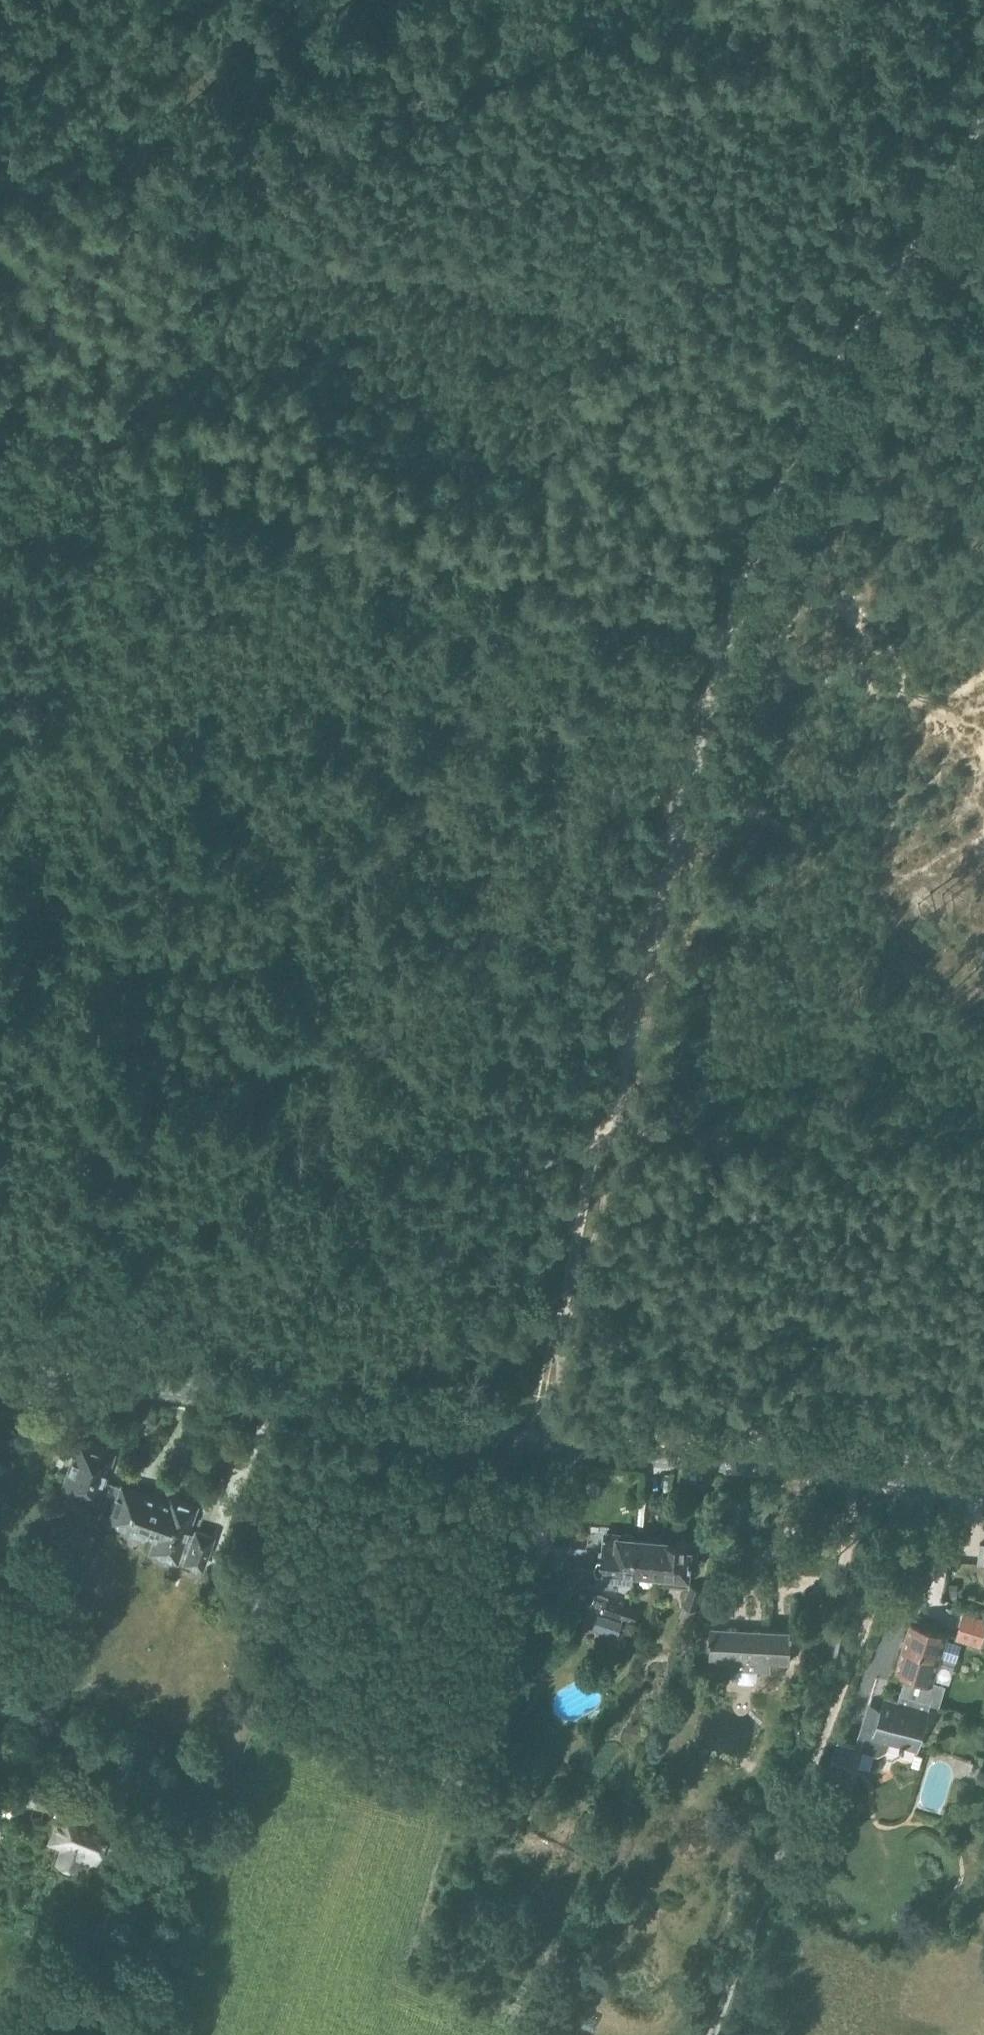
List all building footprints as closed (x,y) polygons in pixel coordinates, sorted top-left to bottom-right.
[(112,1453),(80,1442),(64,1487),(96,1499),(100,1489),(99,1488),(103,1479),(103,1480),(112,1453)] [(103,1479),(99,1488),(100,1489),(117,1495),(112,1509),(114,1510),(111,1520),(132,1527),(131,1530),(131,1534),(144,1539),(148,1535),(157,1538),(170,1503),(169,1503),(161,1500),(159,1503),(153,1500),(155,1497),(123,1486),(123,1487),(103,1480),(103,1479)] [(192,1543),(192,1544),(185,1564),(202,1570),(213,1536),(197,1530),(196,1534),(187,1531),(196,1506),(171,1497),(169,1503),(170,1503),(157,1538),(152,1553),(176,1561),(183,1540),(192,1543)] [(599,1559),(596,1566),(598,1573),(601,1574),(600,1574),(600,1584),(621,1586),(622,1580),(635,1582),(635,1573),(638,1573),(640,1544),(641,1538),(620,1536),(619,1537),(605,1535),(604,1544),(603,1550),(600,1549),(599,1559)] [(645,1577),(661,1578),(661,1582),(665,1583),(665,1574),(668,1540),(641,1538),(638,1573),(645,1574),(645,1577)] [(668,1540),(665,1574),(665,1583),(690,1585),(691,1578),(692,1578),(693,1559),(695,1559),(697,1543),(668,1540)] [(684,1605),(685,1605),(679,1625),(692,1629),(704,1588),(690,1584),(684,1605)] [(711,1606),(716,1591),(706,1588),(700,1603),(711,1606)] [(592,1595),(588,1605),(630,1619),(635,1606),(609,1597),(609,1595),(600,1591),(592,1595)] [(635,1606),(630,1619),(636,1621),(640,1608),(635,1606)] [(587,1609),(582,1624),(610,1634),(608,1641),(615,1644),(618,1637),(623,1622),(587,1609)] [(960,1626),(957,1638),(983,1646),(983,1644),(983,1617),(964,1611),(960,1626)] [(904,1645),(941,1656),(948,1632),(912,1621),(904,1645)] [(732,1668),(738,1668),(738,1681),(758,1682),(759,1669),(771,1670),(771,1661),(791,1662),(792,1631),(713,1627),(712,1658),(732,1659),(732,1668)] [(931,1692),(934,1682),(941,1656),(904,1645),(896,1671),(907,1674),(904,1682),(914,1684),(913,1687),(931,1692)] [(860,1732),(856,1744),(866,1747),(865,1749),(880,1754),(889,1749),(891,1741),(919,1750),(931,1708),(930,1708),(932,1701),(902,1691),(900,1698),(885,1694),(882,1705),(869,1701),(860,1732)] [(839,1739),(829,1769),(857,1777),(865,1749),(866,1747),(856,1744),(839,1739)] [(59,1846),(60,1847),(55,1862),(77,1870),(82,1858),(97,1863),(113,1822),(59,1801),(51,1822),(54,1823),(46,1842),(59,1846)]
